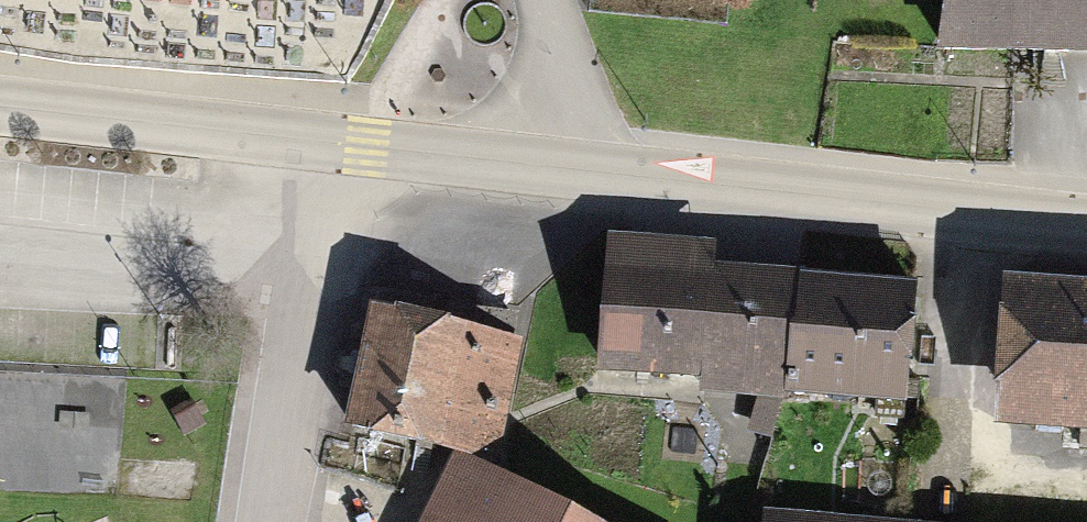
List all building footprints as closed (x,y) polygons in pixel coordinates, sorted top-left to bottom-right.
[(957,69),(1086,71),(1086,0),(958,0),(957,69)] [(611,257),(603,386),(903,405),(910,298),(707,286),(708,263),(611,257)] [(1005,304),(1000,445),(1086,449),(1086,307),(1005,304)] [(528,336),(392,313),(374,421),(509,444),(528,336)] [(199,397),(180,408),(191,430),(211,420),(199,397)] [(437,521),(610,521),(474,451),(437,521)]
